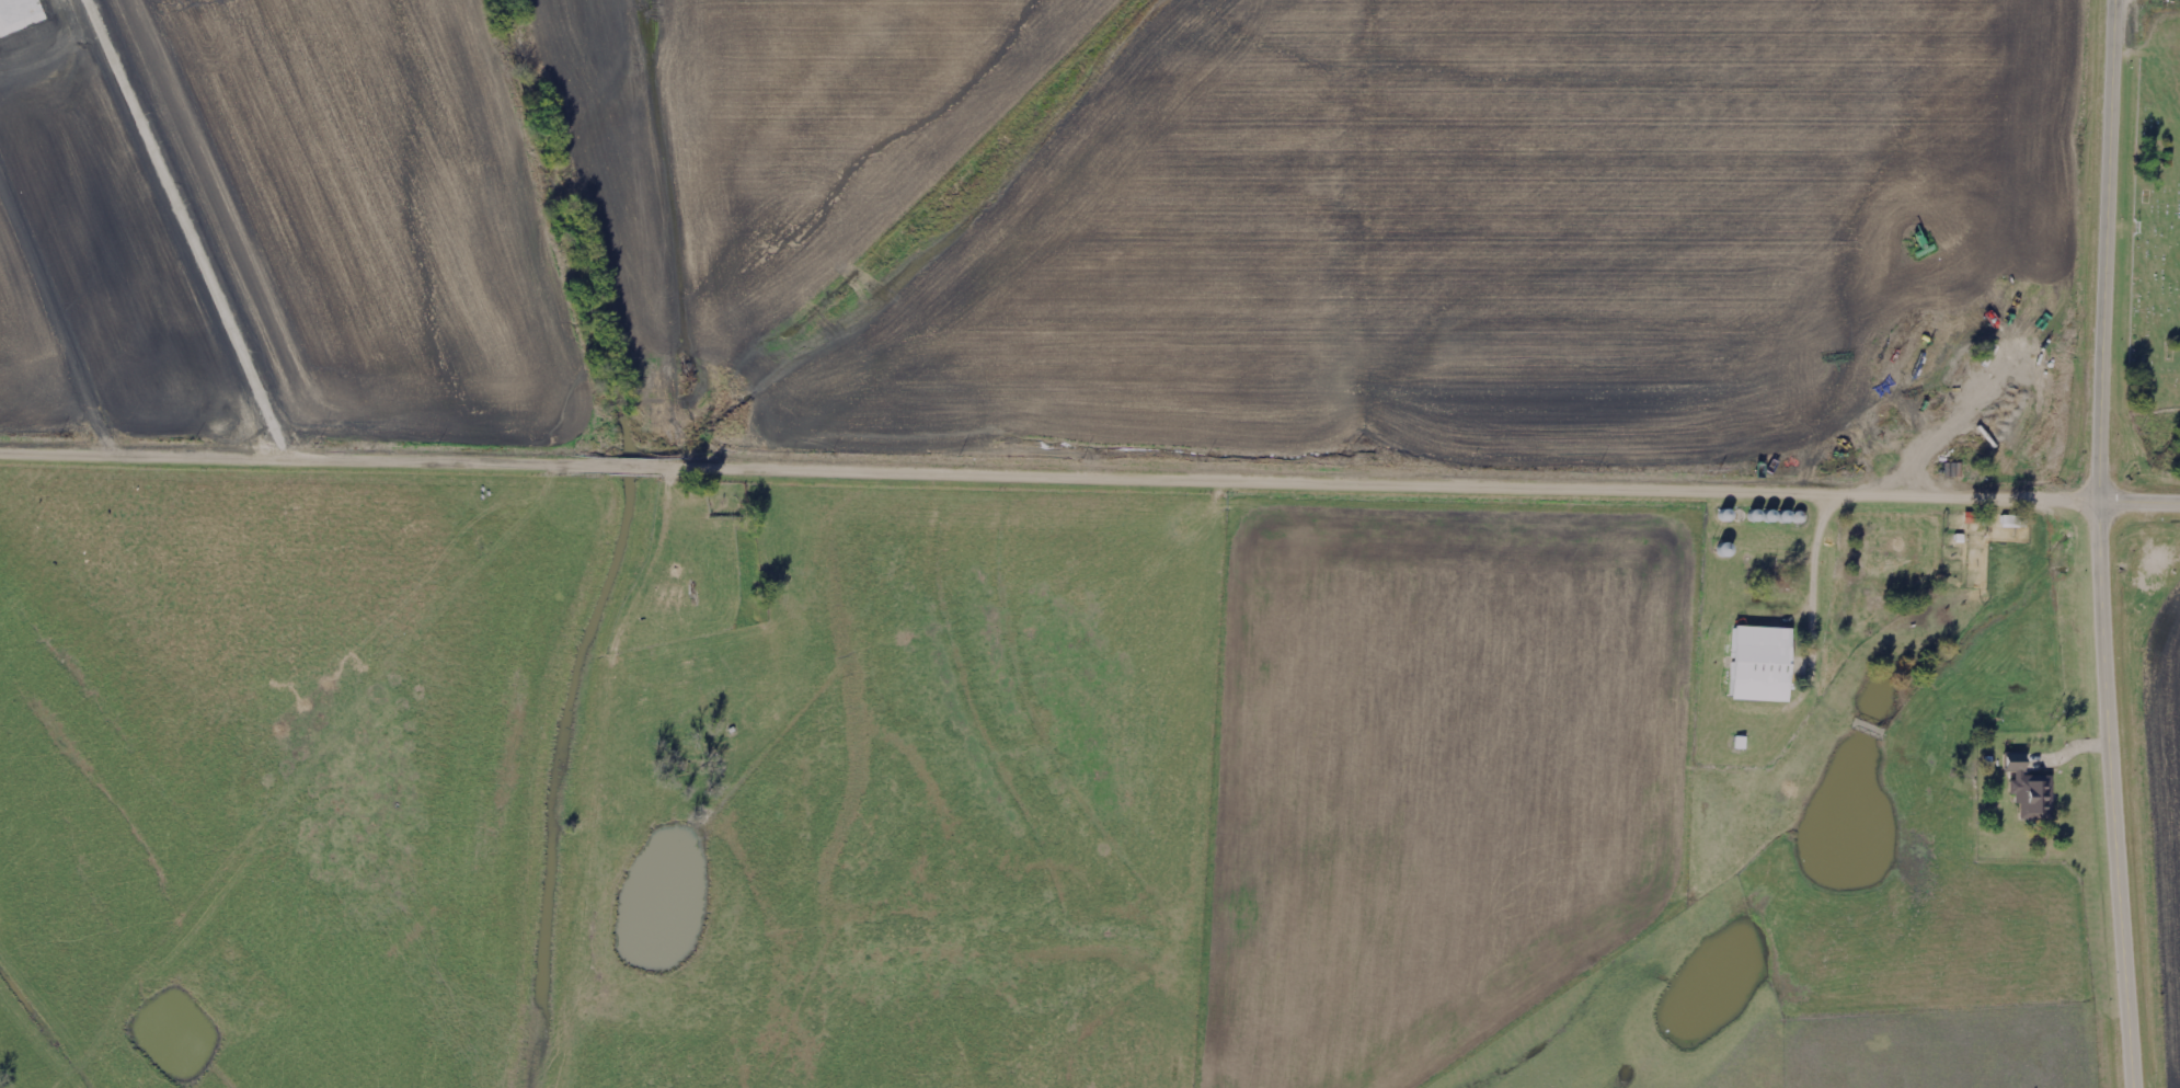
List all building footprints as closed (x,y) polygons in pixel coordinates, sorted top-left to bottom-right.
[(1795,630),(1737,628),(1734,702),(1792,704),(1795,630)] [(2029,756),(2008,757),(2009,774),(2014,774),(2016,805),(2022,805),(2023,820),(2050,818),(2048,777),(2030,778),(2029,756)]
